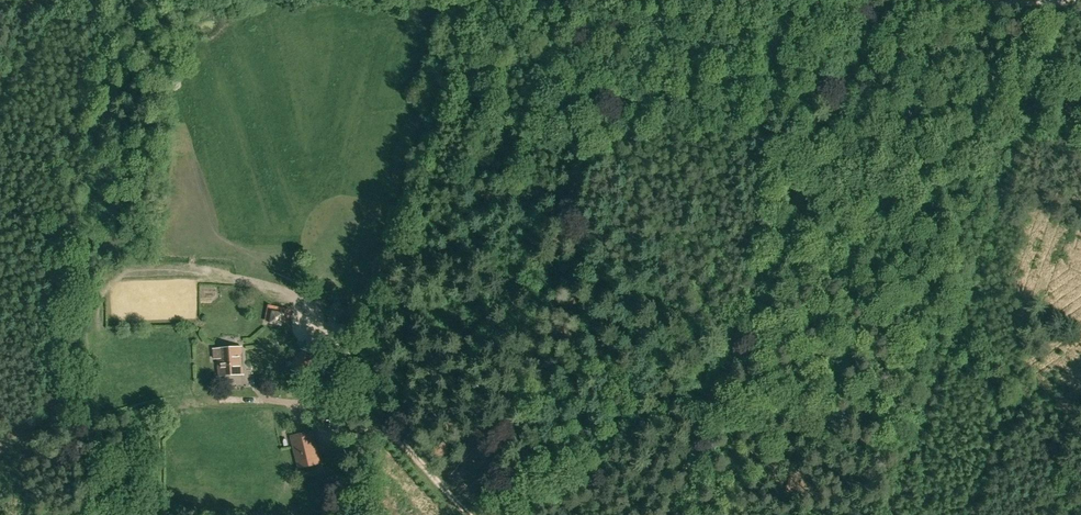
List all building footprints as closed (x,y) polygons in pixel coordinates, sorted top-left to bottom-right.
[(288,326),(290,315),(283,314),(273,312),(271,322),(282,324),(288,326)] [(218,348),(219,376),(244,374),(242,347),(218,348)] [(299,348),(290,370),(309,377),(318,355),(299,348)] [(326,385),(336,372),(325,363),(315,377),(326,385)] [(313,430),(290,435),(298,470),(321,465),(313,430)]
